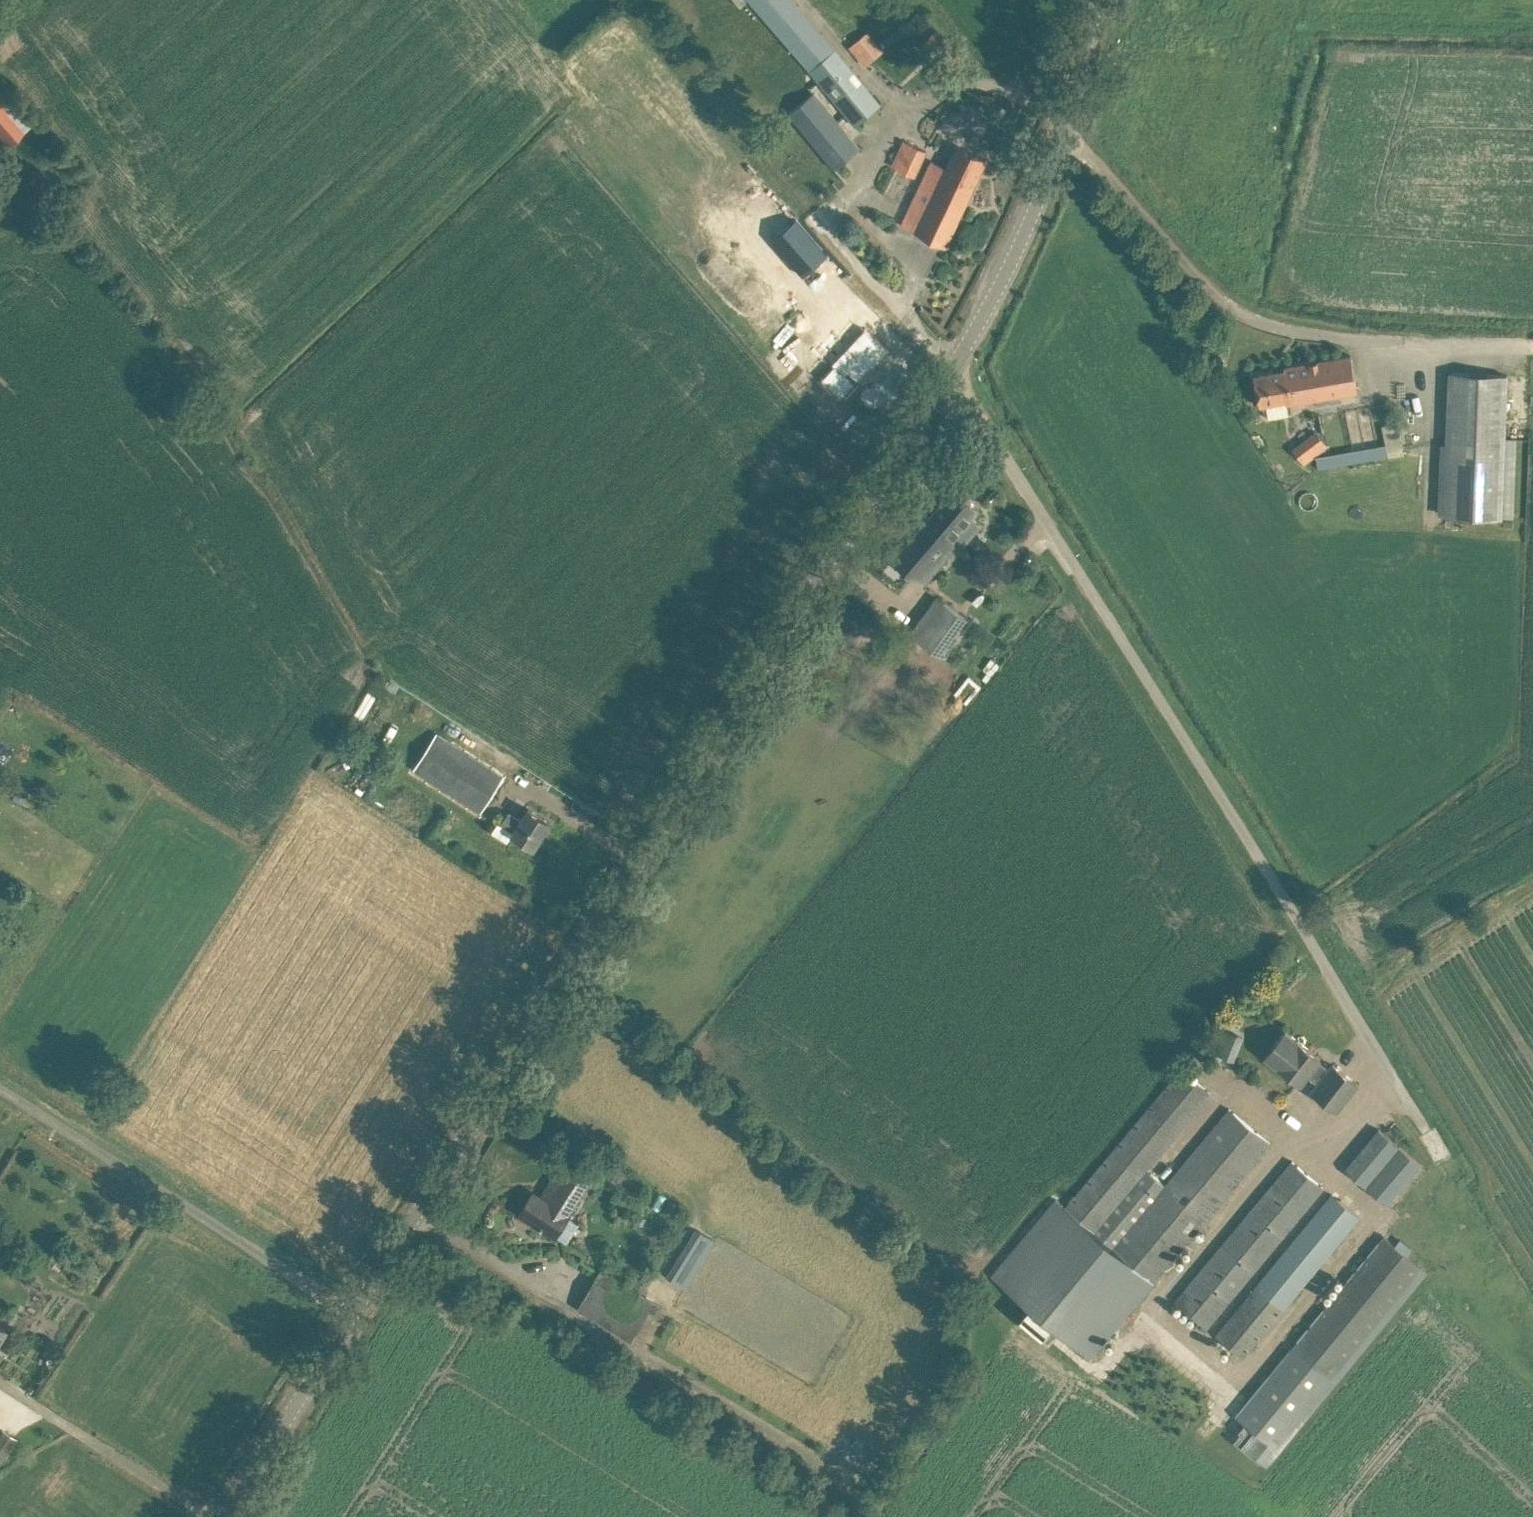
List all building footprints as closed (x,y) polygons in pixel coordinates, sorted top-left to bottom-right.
[(855,125),(881,103),(835,48),(794,0),(752,0),(855,125)] [(855,42),(850,46),(867,65),(872,60),(878,55),(862,36),(855,42)] [(815,92),(788,112),(834,168),(860,147),(815,92)] [(9,147),(29,129),(0,97),(0,136),(9,147)] [(893,166),(915,177),(927,151),(905,140),(893,166)] [(958,144),(947,167),(931,160),(901,223),(946,244),(987,158),(958,144)] [(804,275),(828,254),(797,218),(772,238),(804,275)] [(871,366),(873,368),(891,349),(866,326),(848,345),(833,360),(832,362),(834,364),(821,377),(841,397),(871,366)] [(1283,404),(1358,391),(1351,354),(1285,366),(1285,369),(1254,374),(1260,404),(1282,400),(1283,404)] [(1442,514),(1502,517),(1508,374),(1448,371),(1442,514)] [(1316,430),(1293,448),(1305,463),(1328,445),(1316,430)] [(1385,443),(1317,456),(1320,468),(1388,456),(1385,443)] [(953,538),(979,507),(955,486),(894,558),(923,583),(958,542),(953,538)] [(908,630),(945,658),(974,620),(937,592),(908,630)] [(415,765),(482,808),(503,775),(436,732),(415,765)] [(535,846),(551,821),(528,806),(521,817),(510,810),(502,822),(499,820),(493,829),(508,839),(513,832),(535,846)] [(1305,1075),(1315,1082),(1309,1090),(1336,1112),(1361,1081),(1335,1059),(1329,1067),(1318,1059),(1320,1056),(1285,1029),(1266,1054),(1300,1081),(1305,1075)] [(1180,1067),(1064,1205),(1153,1280),(1269,1141),(1228,1107),(1164,1184),(1146,1170),(1210,1093),(1180,1067)] [(1345,1167),(1365,1184),(1399,1144),(1379,1127),(1345,1167)] [(1173,1298),(1206,1326),(1323,1186),(1290,1158),(1173,1298)] [(574,1171),(562,1163),(546,1188),(554,1193),(549,1201),(533,1191),(520,1212),(556,1235),(569,1214),(567,1213),(588,1180),(584,1177),(590,1168),(580,1161),(574,1171)] [(1216,1332),(1243,1354),(1358,1215),(1331,1193),(1216,1332)] [(1153,1280),(1064,1205),(1055,1197),(991,1274),(1090,1356),(1153,1280)] [(701,1229),(672,1277),(686,1285),(715,1238),(701,1229)] [(1293,1345),(1331,1376),(1423,1266),(1385,1234),(1293,1345)] [(1267,1466),(1428,1270),(1423,1266),(1331,1376),(1293,1345),(1236,1415),(1245,1422),(1239,1429),(1241,1431),(1234,1439),(1267,1466)] [(578,1307),(631,1339),(654,1301),(600,1269),(578,1307)] [(14,1437),(4,1430),(0,1437),(0,1458),(14,1437)]
